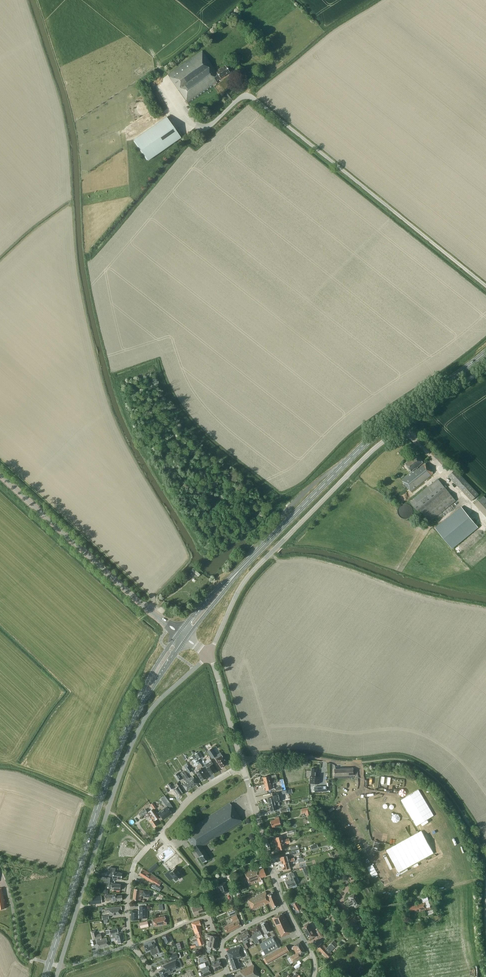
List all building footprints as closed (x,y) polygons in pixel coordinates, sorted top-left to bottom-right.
[(216,73),(202,52),(167,75),(187,104),(217,84),(216,82),(229,73),(225,67),(222,69),(221,69),(216,73)] [(180,138),(166,118),(133,140),(147,161),(180,138)] [(436,456),(444,465),(448,462),(440,453),(436,456)] [(402,480),(411,492),(434,473),(425,463),(424,464),(423,462),(424,462),(421,459),(420,460),(416,455),(405,464),(411,471),(415,467),(416,468),(402,480)] [(479,494),(455,469),(448,476),(471,501),(479,494)] [(419,509),(430,522),(432,524),(436,521),(434,519),(456,500),(447,490),(445,488),(437,479),(409,502),(417,511),(419,509)] [(484,496),(475,504),(485,517),(485,498),(484,496)] [(478,527),(461,507),(436,528),(453,548),(478,527)] [(244,567),(235,577),(237,579),(246,568),(244,567)] [(216,759),(221,768),(227,764),(221,755),(218,758),(216,759)] [(195,766),(200,763),(199,760),(198,761),(197,758),(191,761),(194,766),(195,766)] [(213,764),(211,761),(205,764),(207,767),(206,768),(211,775),(216,771),(211,764),(213,764)] [(316,768),(311,768),(311,776),(310,776),(309,783),(319,784),(319,777),(318,776),(318,772),(316,772),(316,768)] [(206,778),(200,769),(195,772),(201,781),(206,778)] [(192,787),(183,774),(182,772),(180,774),(181,776),(186,783),(182,785),(186,791),(192,787)] [(183,774),(192,787),(197,783),(192,776),(189,778),(185,773),(183,774)] [(270,782),(269,782),(269,778),(272,778),(271,775),(263,777),(264,784),(270,782)] [(270,782),(264,784),(266,790),(271,789),(270,784),(277,782),(276,780),(269,782),(270,782)] [(183,793),(176,783),(174,785),(176,787),(173,789),(178,796),(183,793)] [(267,798),(269,805),(275,803),(274,803),(280,801),(278,792),(272,794),(272,797),(267,798)] [(275,803),(269,805),(270,811),(276,810),(275,805),(278,804),(277,802),(274,803),(275,803)] [(242,822),(229,803),(187,830),(189,832),(185,835),(199,857),(202,863),(209,859),(201,847),(242,822)] [(172,813),(167,806),(158,813),(159,814),(163,820),(172,813)] [(311,815),(309,807),(301,809),(302,813),(305,812),(306,816),(311,815)] [(147,813),(145,809),(138,814),(141,817),(147,813)] [(158,818),(152,809),(148,812),(153,819),(149,821),(154,827),(158,824),(155,820),(158,818)] [(280,826),(278,817),(274,818),(275,820),(270,821),(272,828),(280,826)] [(274,837),(276,844),(289,841),(289,838),(283,840),(282,835),(274,837)] [(290,843),(289,841),(276,844),(277,850),(285,848),(284,844),(290,843)] [(181,861),(170,847),(158,857),(165,865),(167,864),(172,871),(169,873),(176,881),(182,875),(174,867),(181,861)] [(281,864),(294,861),(293,858),(288,859),(287,855),(279,857),(281,864)] [(294,861),(281,864),(283,870),(290,868),(289,864),(295,862),(294,861)] [(250,885),(254,883),(255,883),(254,882),(256,881),(257,882),(261,880),(260,878),(266,876),(263,868),(257,871),(256,868),(252,869),(253,871),(251,871),(251,870),(245,873),(250,885)] [(151,886),(151,887),(151,888),(155,891),(156,889),(159,891),(162,887),(156,884),(159,880),(155,877),(151,874),(142,869),(139,874),(152,882),(153,883),(151,886)] [(111,871),(110,871),(109,876),(112,877),(112,878),(121,879),(121,876),(122,873),(113,872),(111,871)] [(294,875),(293,872),(287,875),(289,880),(285,882),(288,888),(296,884),(292,876),(294,875)] [(229,892),(226,882),(223,883),(223,882),(217,884),(217,886),(218,886),(219,890),(218,890),(220,894),(224,893),(229,892)] [(142,890),(134,889),(132,900),(140,901),(141,896),(143,896),(143,897),(150,897),(151,891),(144,891),(143,891),(143,893),(141,893),(141,892),(142,892),(142,890)] [(265,892),(260,894),(265,905),(269,903),(266,895),(267,895),(265,892)] [(266,895),(269,903),(272,908),(278,906),(273,893),(267,895),(266,895)] [(361,904),(354,893),(348,896),(350,900),(346,903),(349,906),(353,904),(355,908),(361,904)] [(116,896),(115,894),(110,895),(104,895),(105,900),(110,899),(111,903),(120,902),(120,900),(122,900),(121,895),(116,896)] [(260,894),(255,896),(255,897),(254,897),(258,907),(265,905),(260,894)] [(101,900),(101,895),(88,897),(89,904),(98,903),(97,900),(101,900)] [(253,897),(247,899),(252,910),(258,907),(254,897),(253,897)] [(428,900),(427,897),(421,898),(422,902),(418,904),(418,903),(416,904),(415,901),(408,903),(409,907),(410,912),(414,910),(415,913),(417,912),(426,910),(431,909),(430,907),(430,906),(428,900)] [(195,903),(199,914),(204,912),(201,904),(197,906),(196,902),(195,903)] [(147,918),(147,906),(139,906),(139,911),(131,911),(131,920),(139,920),(139,918),(147,918)] [(121,910),(121,907),(107,908),(107,912),(109,912),(109,915),(120,914),(120,910),(121,910)] [(236,914),(233,907),(227,910),(229,916),(236,914)] [(285,918),(282,913),(272,918),(274,924),(275,923),(281,937),(292,932),(286,918),(285,918)] [(363,918),(360,914),(356,916),(355,915),(347,920),(351,927),(354,930),(359,927),(355,922),(363,918)] [(241,926),(236,915),(230,917),(232,922),(223,927),(226,933),(241,926)] [(166,924),(165,916),(153,919),(154,927),(166,924)] [(201,925),(199,920),(191,923),(195,933),(196,933),(198,938),(197,939),(199,945),(204,944),(199,932),(201,931),(200,926),(201,925)] [(266,924),(265,922),(261,925),(263,928),(262,928),(265,934),(271,931),(267,923),(266,924)] [(310,929),(307,924),(302,928),(309,939),(316,935),(311,928),(310,929)] [(261,934),(257,926),(250,929),(253,936),(251,936),(255,944),(259,942),(257,939),(256,937),(262,934),(261,934)] [(323,936),(318,928),(315,930),(318,936),(316,937),(318,940),(323,936)] [(118,933),(117,929),(109,930),(106,931),(106,934),(109,933),(110,939),(115,937),(116,941),(117,940),(118,943),(123,942),(122,939),(124,939),(122,932),(118,933)] [(98,948),(103,947),(108,945),(106,938),(102,939),(100,933),(98,934),(97,931),(96,931),(96,930),(91,931),(93,940),(100,938),(100,939),(96,940),(98,948)] [(247,942),(248,942),(246,940),(250,937),(247,931),(239,935),(237,937),(237,938),(238,940),(239,940),(241,939),(246,948),(249,947),(247,942)] [(168,936),(167,934),(162,936),(166,943),(172,940),(170,935),(168,936)] [(278,948),(272,937),(259,944),(265,955),(278,948)] [(146,951),(152,949),(153,951),(156,949),(158,953),(161,952),(156,938),(143,944),(146,951)] [(332,953),(330,952),(337,944),(334,940),(326,948),(321,943),(317,947),(328,958),(332,953)] [(218,943),(209,941),(208,947),(207,948),(211,949),(211,947),(216,948),(218,943)] [(305,952),(299,942),(294,946),(292,947),(290,948),(293,951),(294,950),(296,953),(289,957),(290,958),(288,959),(290,963),(292,962),(293,962),(302,957),(300,954),(305,952)] [(244,956),(240,946),(226,951),(233,970),(241,967),(239,962),(238,962),(237,959),(244,956)] [(286,946),(265,958),(268,963),(278,957),(289,951),(286,946)] [(176,960),(163,966),(164,969),(158,971),(161,976),(168,976),(167,975),(168,974),(173,972),(172,970),(173,970),(179,967),(176,960)] [(253,965),(239,970),(241,975),(236,976),(258,976),(253,965)] [(211,974),(208,966),(200,969),(203,976),(211,974)]
